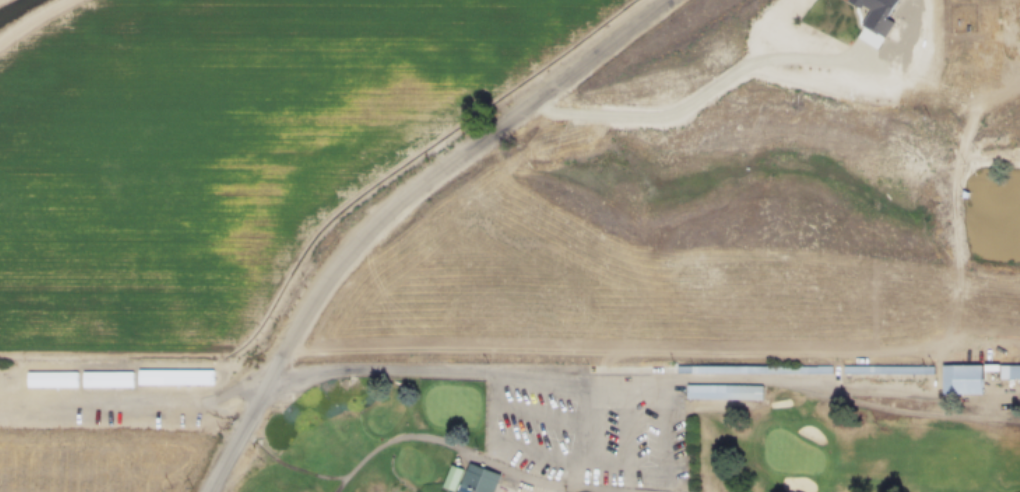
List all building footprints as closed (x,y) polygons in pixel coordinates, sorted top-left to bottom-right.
[(951,369),(952,398),(993,399),(992,370),(951,369)] [(1012,382),(1019,382),(1019,369),(1012,369),(1012,382)] [(686,370),(686,377),(841,378),(841,371),(686,370)] [(943,378),(943,371),(852,370),(852,377),(943,378)] [(146,374),(146,390),(223,391),(222,374),(146,374)] [(90,376),(91,392),(142,393),(142,377),(90,376)] [(87,377),(87,392),(35,393),(35,377),(87,377)] [(772,389),(772,404),(696,403),(696,388),(772,389)] [(469,491),(507,491),(513,476),(479,463),(469,491)]
